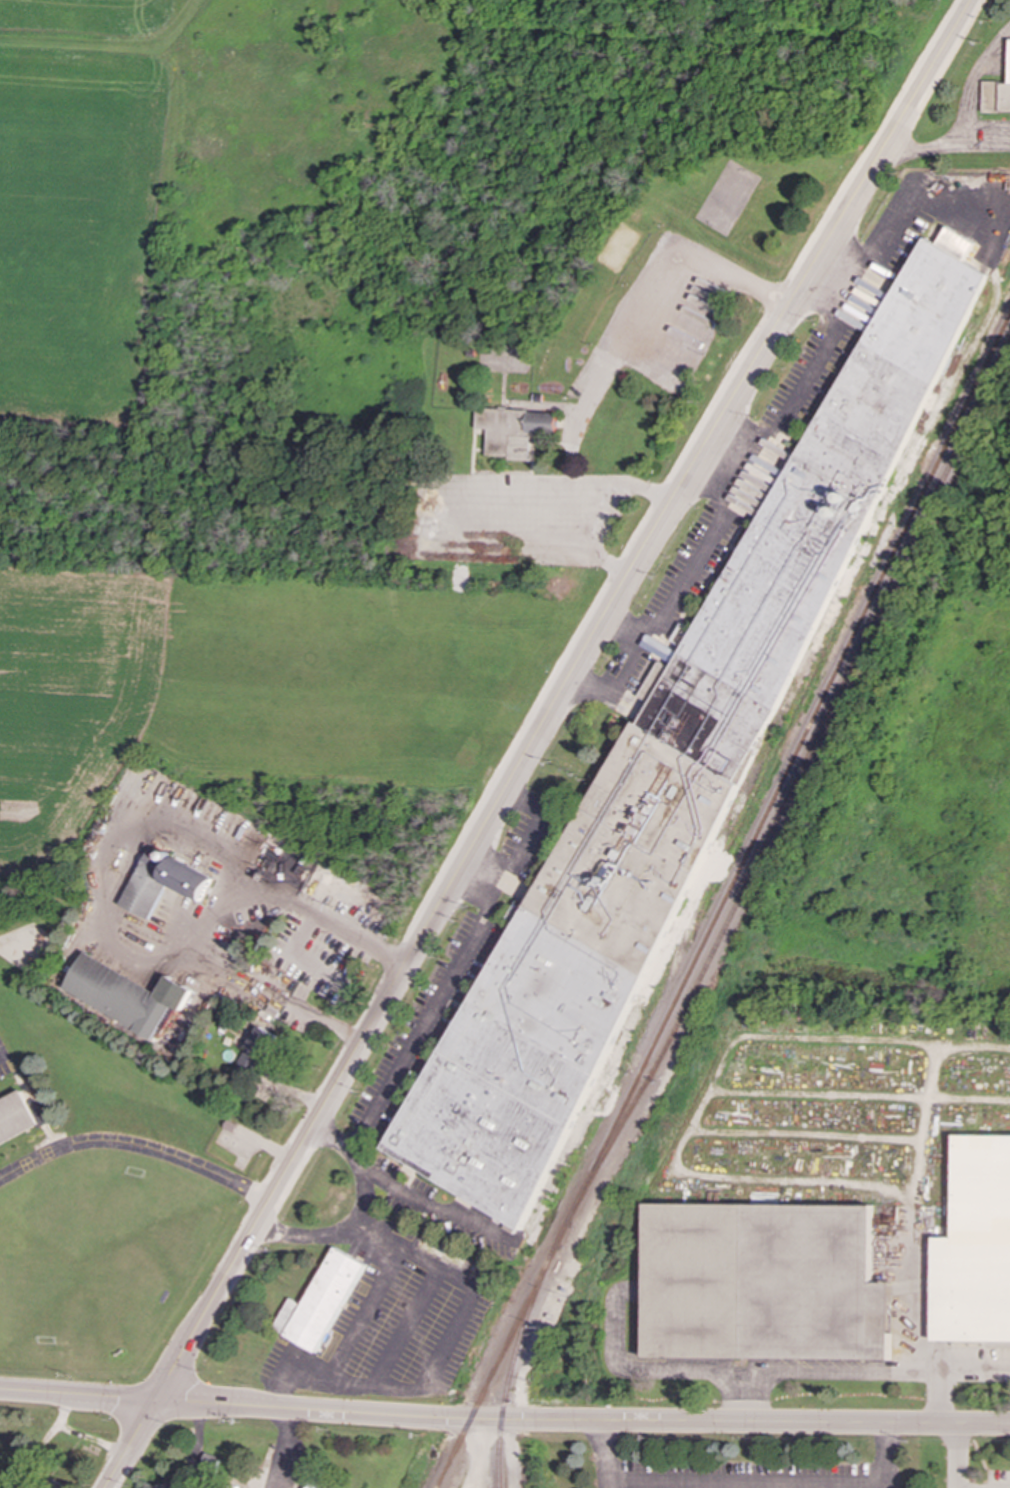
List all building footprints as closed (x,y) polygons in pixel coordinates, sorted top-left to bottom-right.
[(983,82),(983,112),(1009,112),(1009,82),(983,82)] [(384,1148),(523,1231),(680,897),(678,896),(711,824),(720,828),(740,784),(743,785),(872,504),(867,502),(878,479),(888,483),(990,276),(966,261),(976,244),(948,227),(937,245),(926,238),(670,669),(659,662),(638,697),(650,704),(384,1148)] [(486,456),(510,456),(510,460),(531,461),(531,440),(536,440),(536,433),(557,433),(558,411),(474,410),(473,433),(487,434),(486,456)] [(123,907),(152,919),(166,886),(204,901),(215,875),(162,853),(161,855),(146,849),(123,907)] [(65,992),(158,1040),(175,1007),(183,1012),(195,989),(169,975),(160,992),(85,953),(65,992)] [(41,1127),(23,1091),(0,1102),(0,1146),(41,1127)] [(49,1125),(38,1099),(31,1102),(41,1128),(49,1125)] [(952,1136),(951,1238),(932,1238),(931,1341),(1009,1342),(1009,1136),(952,1136)] [(871,1206),(644,1203),(642,1358),(735,1359),(735,1356),(747,1357),(747,1359),(889,1360),(889,1283),(870,1283),(871,1206)] [(303,1306),(288,1298),(272,1330),(318,1353),(363,1263),(332,1247),(303,1306)] [(223,1459),(202,1453),(197,1475),(218,1480),(223,1459)] [(65,1487),(42,1475),(36,1487),(64,1487),(65,1487)]
